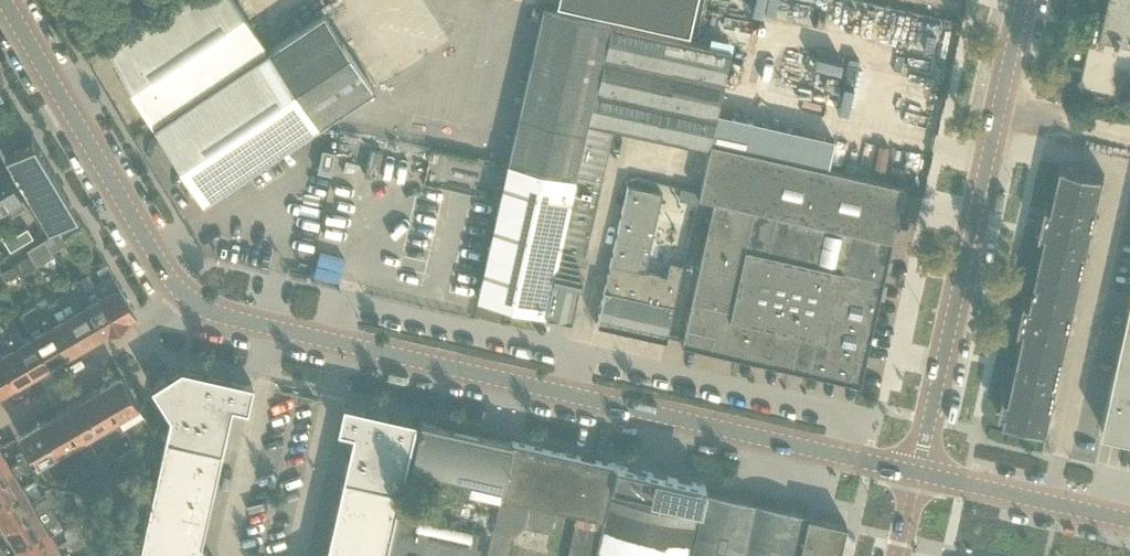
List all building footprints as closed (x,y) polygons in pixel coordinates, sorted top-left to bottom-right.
[(152,125),(267,50),(233,0),(180,0),(107,48),(152,125)] [(555,2),(687,31),(694,0),(556,0),(555,2)] [(1080,82),(1107,88),(1106,93),(1125,97),(1129,75),(1129,0),(1108,0),(1104,20),(1095,18),(1095,15),(1094,15),(1080,82)] [(574,178),(587,122),(610,22),(542,8),(506,162),(574,178)] [(267,50),(152,125),(203,202),(373,88),(323,13),(267,50)] [(611,127),(707,150),(709,142),(710,142),(731,49),(693,41),(610,22),(587,122),(611,127)] [(731,117),(725,146),(746,150),(752,122),(731,117)] [(600,179),(607,149),(611,127),(587,122),(574,178),(552,278),(544,313),(569,319),(577,285),(579,285),(579,284),(577,284),(578,278),(575,278),(577,273),(574,272),(575,267),(573,266),(574,261),(579,262),(580,258),(582,258),(600,179)] [(32,141),(4,158),(26,194),(53,178),(55,177),(53,175),(52,176),(47,168),(48,168),(49,167),(47,168),(42,160),(43,160),(44,159),(42,159),(42,160),(37,152),(38,152),(39,151),(33,140),(32,141)] [(685,322),(680,343),(859,384),(865,356),(903,187),(881,182),(865,178),(746,150),(725,146),(710,142),(709,142),(707,150),(708,150),(698,192),(697,197),(712,200),(685,322)] [(475,297),(544,313),(552,278),(574,178),(506,162),(475,297)] [(5,219),(27,206),(1,163),(0,163),(0,211),(5,219)] [(1105,175),(1061,166),(1052,209),(1048,208),(1048,205),(1046,205),(1039,235),(1041,236),(1042,233),(1046,234),(1030,304),(1026,303),(1027,301),(1025,300),(1018,330),(1020,331),(1021,328),(1025,329),(1009,399),(1005,398),(1006,395),(1004,395),(999,414),(1001,415),(1002,412),(1006,413),(1004,422),(1047,432),(1105,175)] [(53,178),(26,194),(46,228),(48,230),(75,214),(76,213),(68,200),(67,200),(66,201),(62,193),(64,192),(63,191),(62,192),(57,185),(58,185),(59,184),(55,177),(53,178)] [(626,185),(600,303),(596,324),(644,336),(644,337),(661,341),(661,339),(665,340),(682,264),(669,261),(665,275),(643,270),(661,193),(626,185)] [(680,188),(678,199),(696,203),(697,197),(698,192),(680,188)] [(77,218),(57,230),(65,244),(69,251),(70,251),(90,239),(77,218)] [(15,235),(21,244),(32,237),(27,228),(15,235)] [(21,244),(15,235),(12,229),(0,236),(10,251),(21,244)] [(57,230),(44,238),(50,249),(52,252),(56,250),(63,246),(65,244),(57,230)] [(44,238),(26,249),(29,253),(36,265),(54,255),(52,252),(50,249),(44,238)] [(27,255),(16,262),(22,271),(33,265),(27,255)] [(109,289),(100,294),(118,326),(136,315),(105,264),(97,269),(109,289)] [(12,265),(0,273),(5,280),(17,273),(12,265)] [(79,278),(70,283),(101,335),(118,326),(100,294),(92,299),(79,278)] [(65,293),(56,298),(65,314),(84,345),(101,335),(70,283),(62,288),(65,293)] [(46,299),(37,304),(67,355),(84,345),(65,314),(56,298),(48,303),(46,299)] [(28,309),(20,314),(32,334),(50,365),(67,355),(37,304),(28,309)] [(1112,388),(1113,388),(1103,431),(1109,432),(1110,428),(1129,433),(1129,309),(1112,388)] [(11,318),(3,323),(33,375),(50,365),(32,334),(23,339),(11,318)] [(0,352),(0,358),(16,385),(33,375),(3,323),(0,319),(0,339),(6,349),(0,352)] [(16,385),(0,358),(0,395),(16,385)] [(137,555),(209,555),(200,542),(221,449),(231,405),(246,409),(252,383),(181,367),(150,386),(168,415),(169,415),(164,436),(137,555)] [(120,376),(99,388),(118,419),(138,407),(120,376)] [(99,388),(79,399),(97,431),(104,443),(125,431),(118,419),(99,388)] [(79,399),(59,411),(77,443),(89,463),(98,458),(87,437),(88,437),(97,431),(79,399)] [(399,489),(415,421),(415,420),(342,403),(336,429),(352,433),(342,477),(324,555),(384,555),(399,489)] [(59,411),(39,423),(57,454),(77,443),(59,411)] [(490,536),(511,441),(419,421),(388,555),(485,555),(490,536)] [(57,454),(39,423),(19,435),(37,466),(57,454)] [(556,507),(603,517),(615,465),(511,441),(490,536),(513,542),(512,535),(524,526),(550,532),(556,507)] [(115,457),(122,471),(141,461),(134,447),(115,457)] [(10,467),(0,450),(0,473),(10,467)] [(109,465),(96,474),(102,485),(116,475),(109,465)] [(603,517),(693,537),(703,492),(705,485),(615,465),(603,517)] [(22,487),(10,467),(0,473),(0,500),(22,487)] [(84,476),(81,487),(93,490),(102,485),(96,474),(94,471),(84,476)] [(67,472),(64,483),(81,487),(84,476),(67,472)] [(52,487),(45,491),(50,498),(64,490),(52,486),(52,487)] [(3,525),(34,508),(22,487),(0,500),(0,520),(3,525)] [(50,498),(46,500),(50,508),(76,493),(64,490),(50,498)] [(689,555),(838,555),(845,524),(703,492),(693,537),(689,555)] [(34,508),(3,525),(15,545),(45,528),(58,520),(51,509),(46,500),(34,508)] [(693,537),(603,517),(601,526),(594,555),(689,555),(693,537)] [(568,554),(575,555),(594,555),(601,526),(575,520),(568,554)] [(75,526),(63,533),(68,541),(80,534),(75,526)] [(21,555),(43,555),(57,548),(45,528),(15,545),(21,555)] [(80,534),(68,541),(73,549),(85,542),(80,534)] [(1016,555),(1019,555),(1021,543),(982,535),(979,549),(1016,555)] [(513,542),(490,536),(485,555),(511,555),(513,546),(513,542)] [(57,548),(43,555),(62,555),(57,548)]
